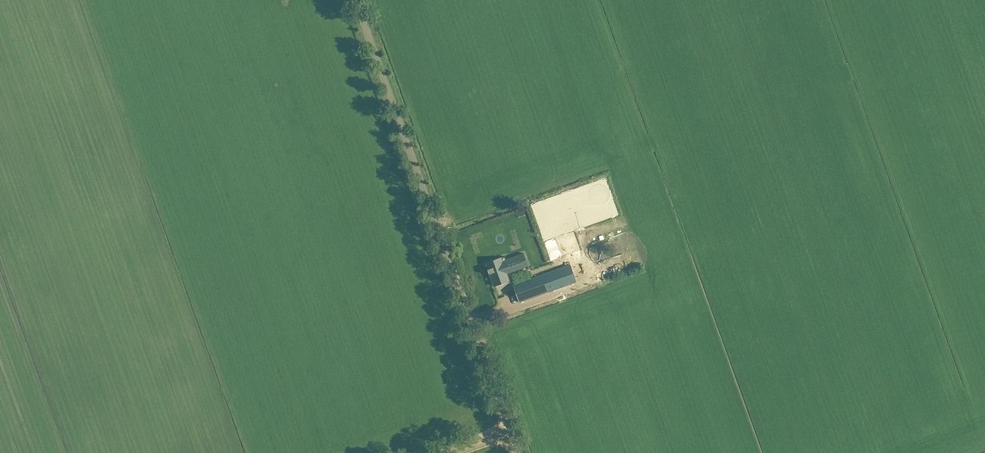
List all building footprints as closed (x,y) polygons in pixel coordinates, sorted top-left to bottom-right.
[(505,258),(500,260),(500,259),(486,264),(493,287),(508,282),(505,274),(509,272),(510,274),(526,269),(521,256),(506,261),(505,258)] [(609,274),(619,269),(616,263),(606,268),(609,274)] [(512,287),(519,303),(575,283),(569,266),(512,287)]
